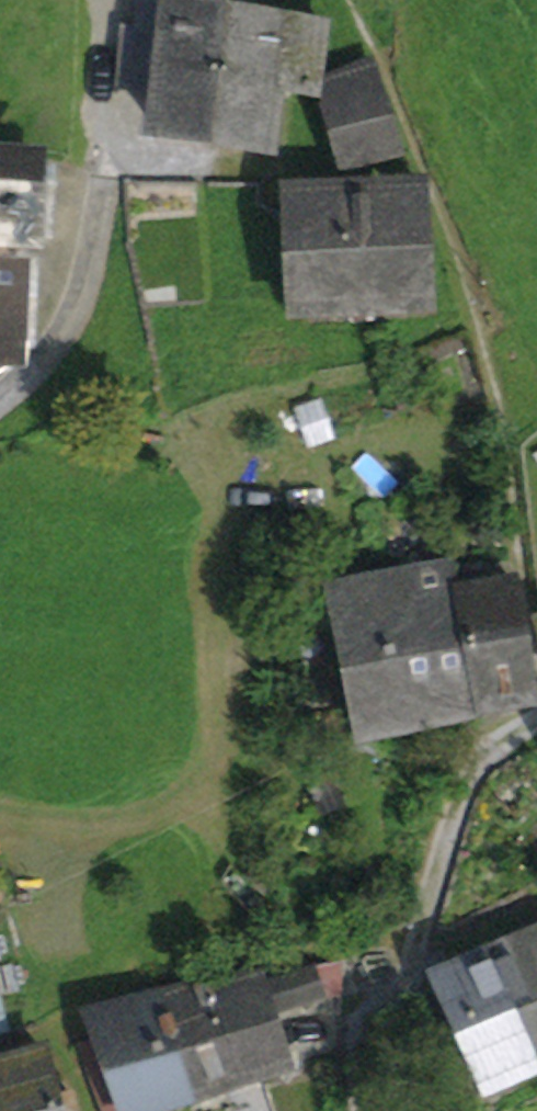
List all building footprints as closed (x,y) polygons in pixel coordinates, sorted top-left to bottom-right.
[(161,86),(155,126),(211,133),(228,11),(145,4),(141,31),(124,29),(119,83),(161,86)] [(275,89),(312,95),(322,26),(228,11),(211,133),(267,142),(275,89)] [(340,159),(396,142),(370,62),(327,82),(328,111),(340,159)] [(13,225),(14,208),(30,209),(32,168),(0,166),(0,225),(13,225)] [(371,306),(426,303),(416,178),(390,179),(390,183),(290,188),(290,206),(294,311),(350,307),(371,306)] [(371,306),(350,307),(351,322),(372,321),(371,306)] [(331,591),(360,731),(475,709),(452,596),(454,595),(447,567),(331,591)] [(452,596),(475,709),(535,694),(515,585),(454,595),(452,596)] [(484,954),(491,969),(535,1067),(536,1066),(536,930),(484,954)] [(435,974),(486,1088),(535,1067),(491,969),(484,954),(435,974)] [(310,971),(258,988),(254,978),(211,986),(214,994),(200,998),(196,986),(162,994),(194,1094),(283,1064),(267,1015),(319,997),(310,971)] [(101,1110),(142,1110),(194,1094),(162,994),(92,1017),(100,1039),(79,1046),(101,1110)] [(43,1051),(4,1064),(16,1110),(75,1110),(72,1096),(53,1100),(43,1051)] [(4,1064),(0,1066),(0,1110),(16,1110),(4,1064)]
